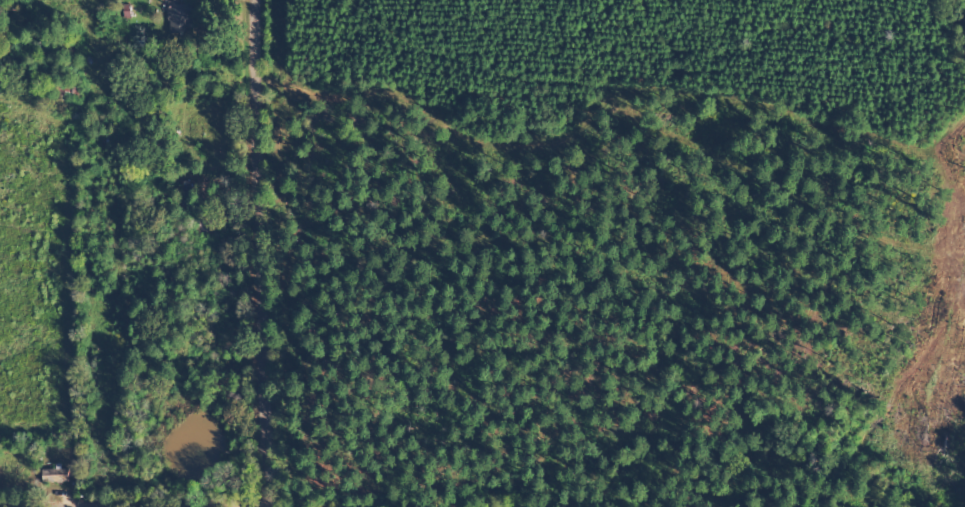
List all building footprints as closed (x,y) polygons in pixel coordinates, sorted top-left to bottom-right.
[(175,30),(197,27),(193,2),(186,4),(186,0),(170,0),(175,30)]
